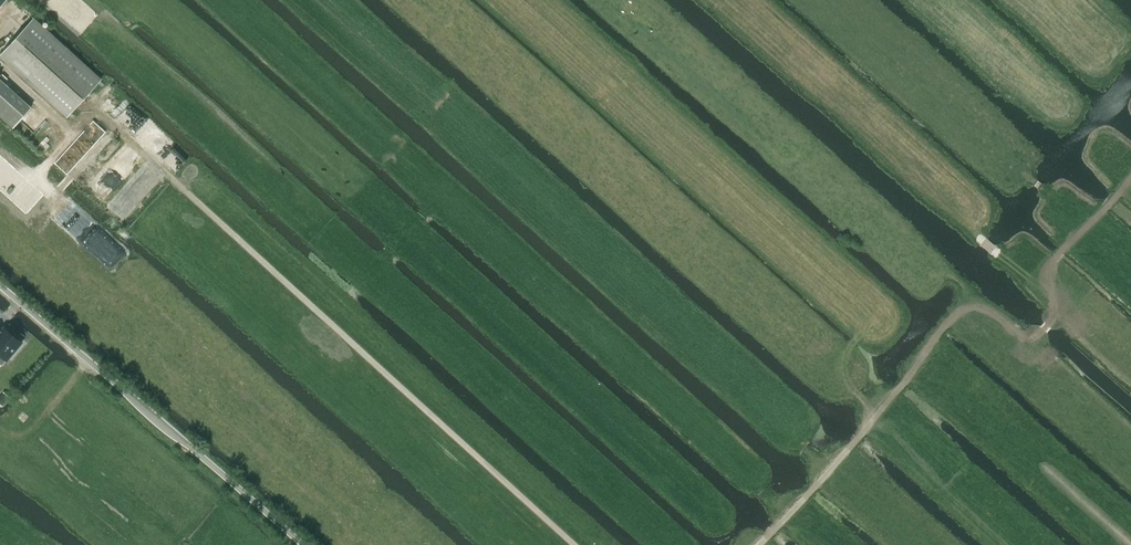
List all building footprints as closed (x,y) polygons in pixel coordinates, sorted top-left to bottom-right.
[(34,19),(0,55),(67,116),(101,79),(34,19)] [(13,126),(31,106),(0,79),(0,114),(13,126)] [(0,144),(0,186),(31,215),(52,193),(0,144)] [(21,343),(3,328),(0,331),(0,353),(7,359),(21,343)]
